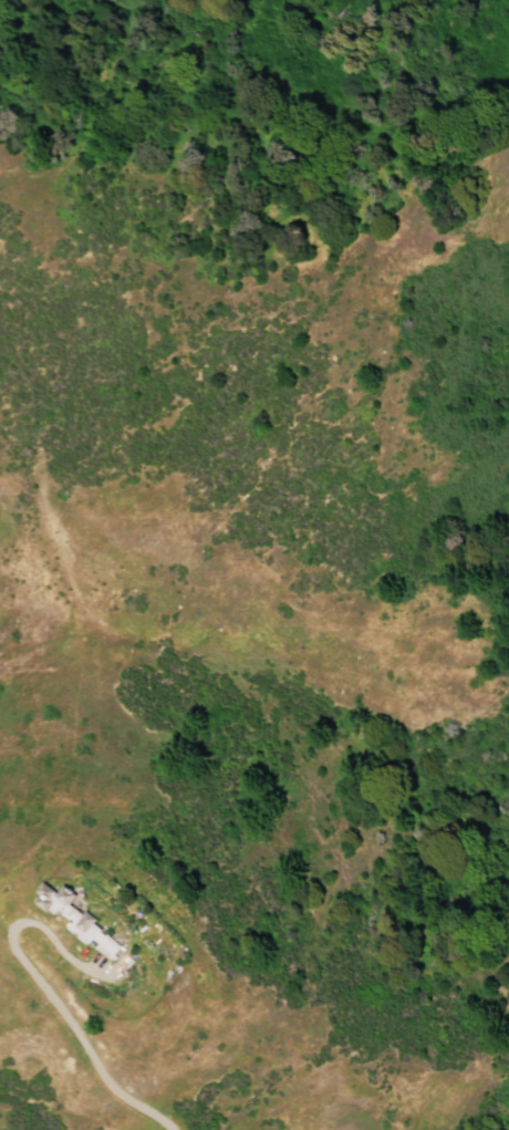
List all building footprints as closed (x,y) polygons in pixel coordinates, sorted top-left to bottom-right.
[(43,882),(34,893),(39,896),(34,903),(45,912),(51,905),(71,922),(66,929),(87,945),(92,940),(97,944),(94,948),(108,960),(121,945),(93,923),(96,920),(85,911),(82,914),(69,903),(75,894),(63,885),(56,893),(43,882)] [(108,948),(80,928),(84,921),(72,913),(70,916),(57,907),(64,897),(50,888),(45,895),(31,886),(19,904),(40,918),(44,913),(59,924),(54,931),(82,951),(98,962),(108,948)]
